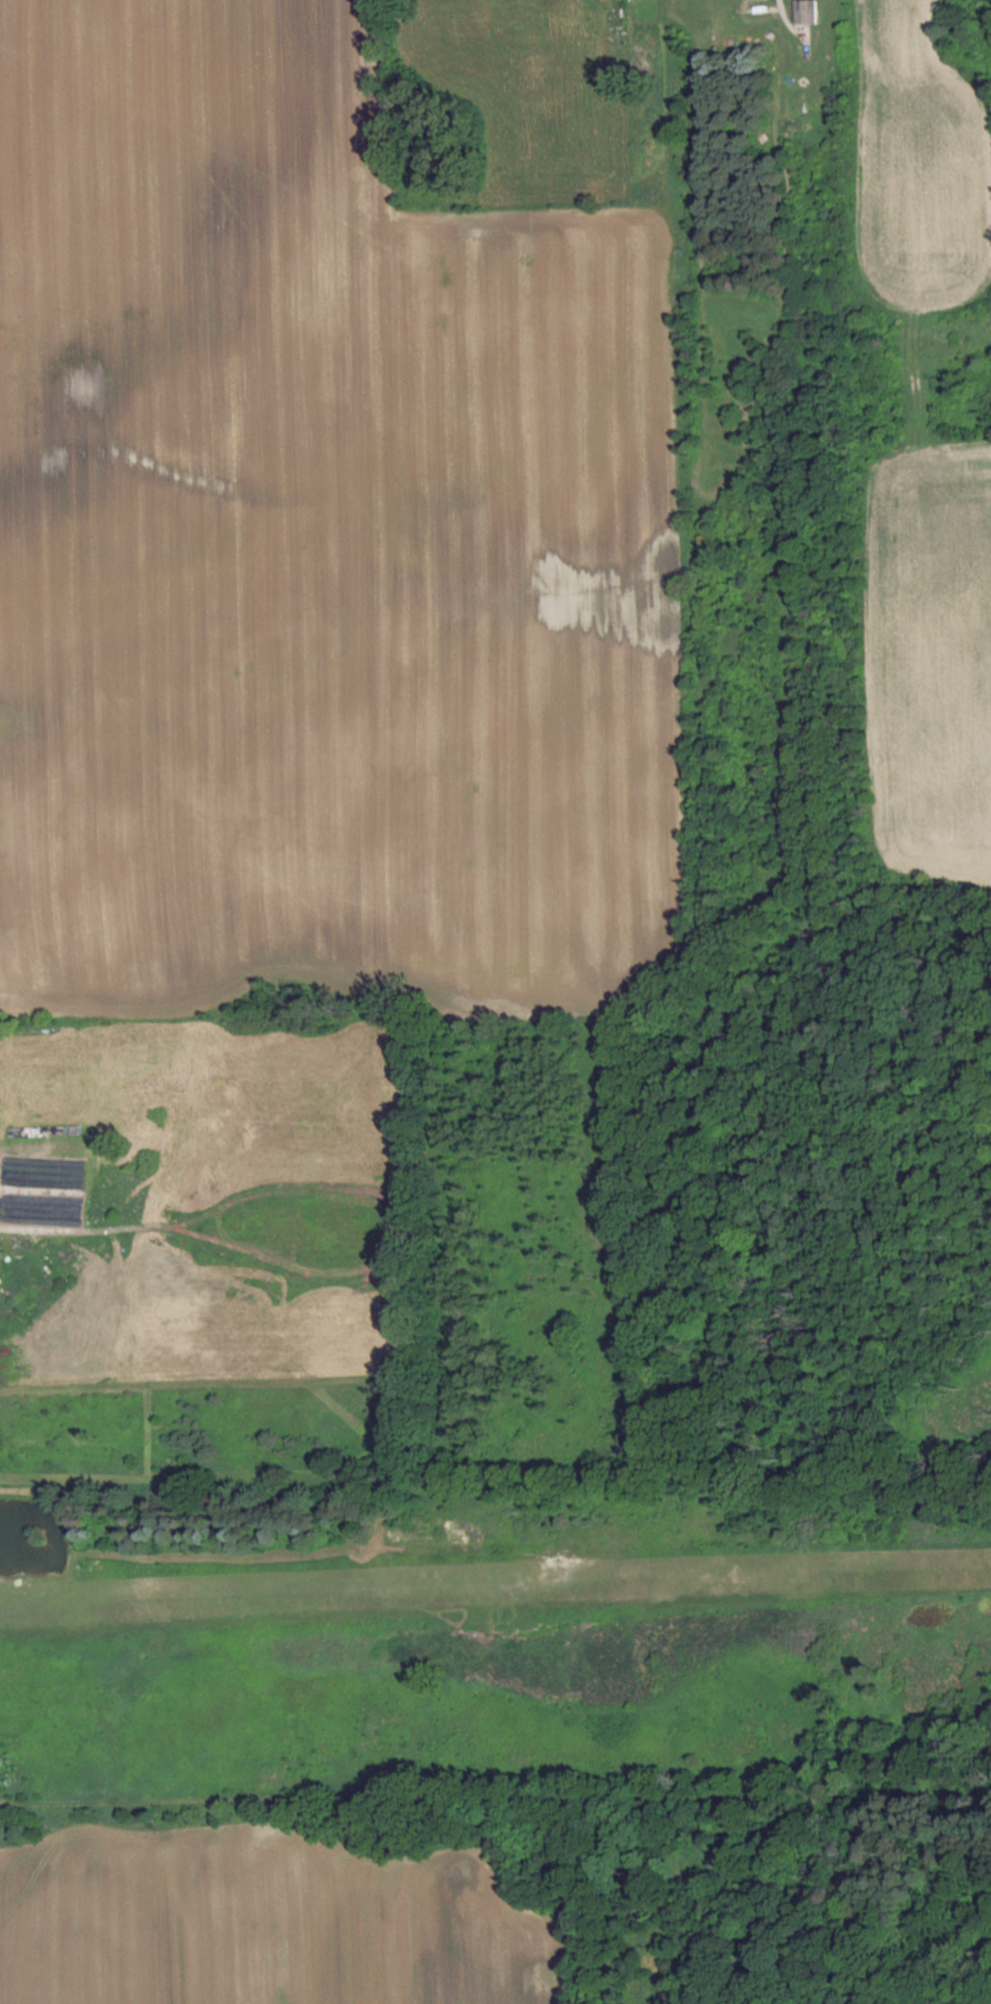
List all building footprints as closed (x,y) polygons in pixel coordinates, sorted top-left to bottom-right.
[(796,22),(818,22),(818,0),(796,0),(796,22)]
